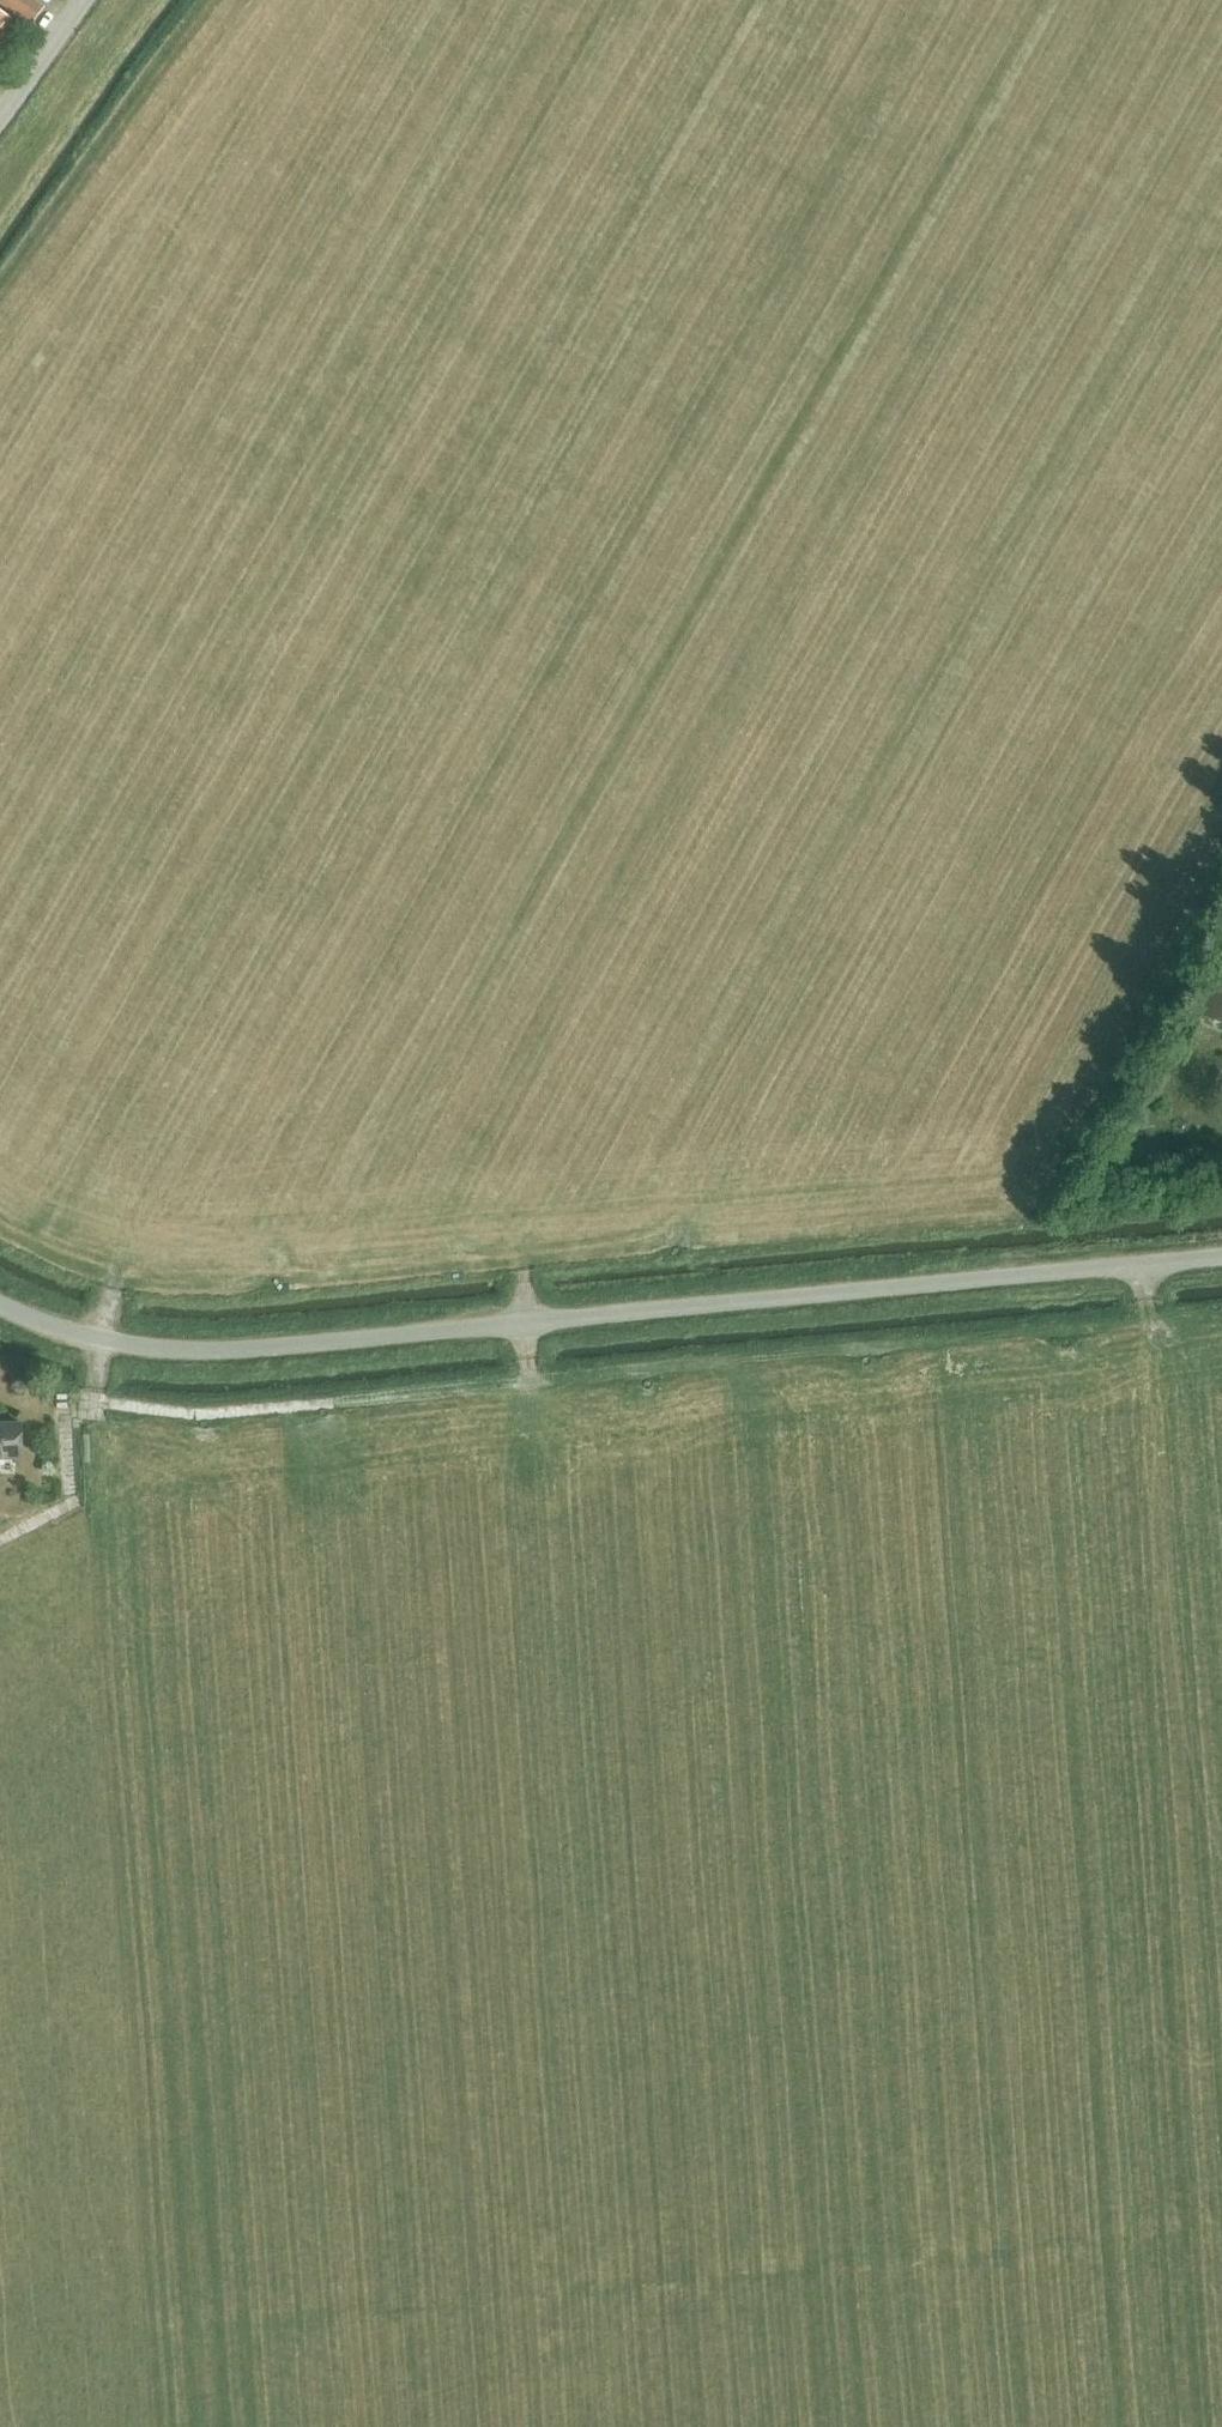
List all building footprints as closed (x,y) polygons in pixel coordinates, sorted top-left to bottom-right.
[(33,23),(45,6),(37,0),(0,0),(33,23)] [(10,17),(0,10),(0,32),(10,17)] [(1221,1020),(1221,936),(1198,1012),(1221,1020)] [(23,1457),(22,1423),(0,1424),(0,1458),(23,1457)]
